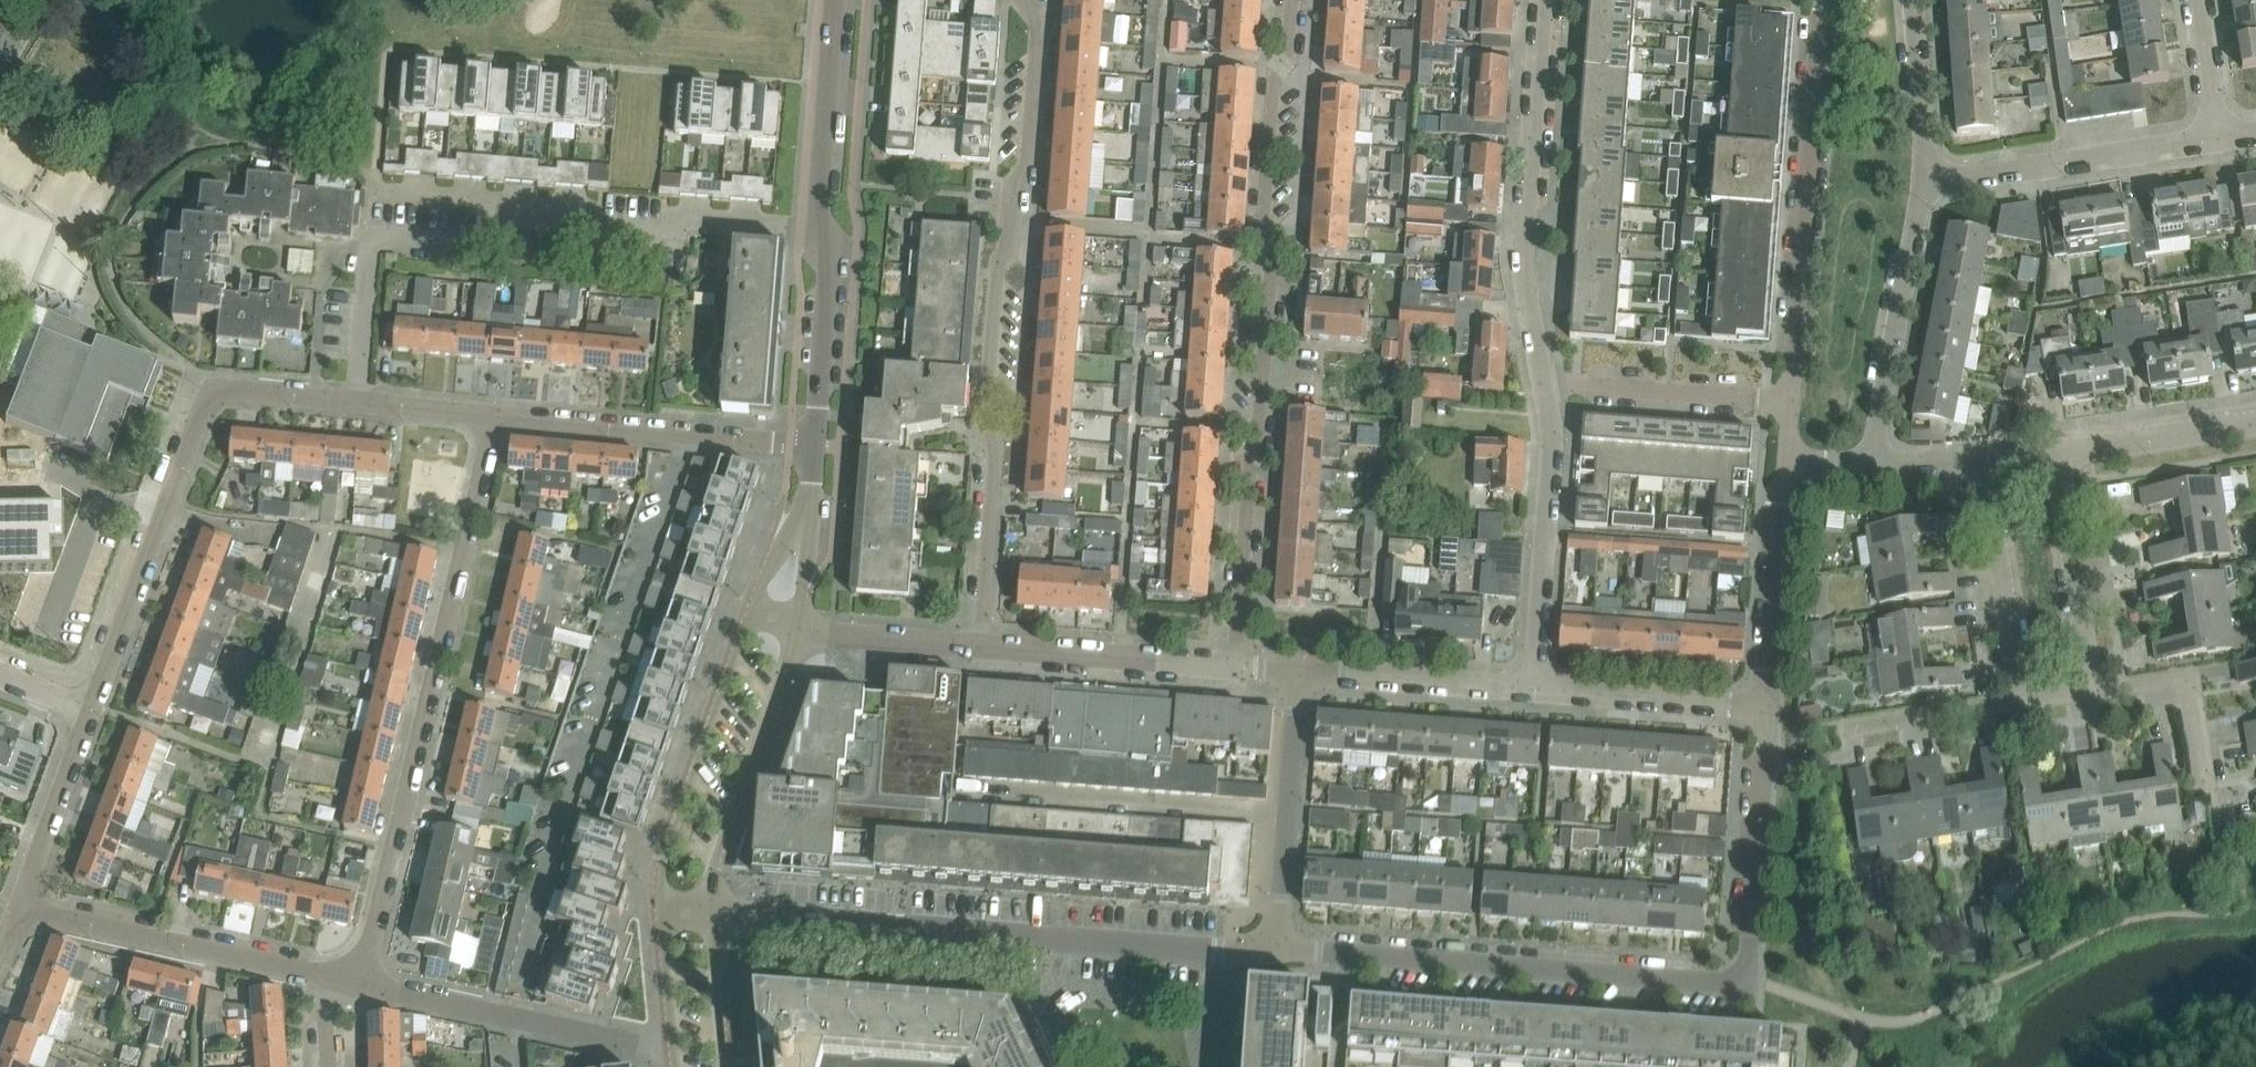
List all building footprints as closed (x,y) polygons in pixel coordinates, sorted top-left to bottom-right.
[(948,25),(924,23),(926,0),(899,0),(897,26),(902,26),(901,34),(897,33),(896,49),(946,52),(948,25)] [(946,52),(997,56),(998,41),(994,41),(997,2),(974,0),(972,27),(948,25),(946,52)] [(1102,0),(1068,0),(1067,12),(1101,15),(1102,0)] [(1157,11),(1158,0),(1148,0),(1147,10),(1146,18),(1157,19),(1157,11)] [(1328,18),(1363,20),(1363,9),(1380,10),(1380,0),(1330,0),(1328,18)] [(1403,15),(1414,16),(1415,0),(1405,0),(1403,15)] [(1420,44),(1445,46),(1447,2),(1435,1),(1435,0),(1424,0),(1420,44)] [(1588,19),(1633,22),(1635,0),(1590,0),(1588,19)] [(1679,12),(1691,13),(1692,0),(1680,0),(1679,12)] [(1985,15),(1984,0),(1948,0),(1949,18),(1985,15)] [(2051,15),(2061,14),(2061,10),(2073,8),(2072,0),(2048,0),(2051,15)] [(2160,26),(2156,0),(2154,0),(2120,5),(2124,32),(2160,26)] [(2234,15),(2255,11),(2255,0),(2232,0),(2234,15)] [(1259,30),(1261,4),(1224,1),(1223,12),(1207,11),(1206,26),(1259,30)] [(1470,3),(1468,34),(1482,35),(1482,46),(1510,48),(1511,37),(1511,32),(1513,6),(1470,3)] [(1174,4),(1173,23),(1196,25),(1197,12),(1187,11),(1187,5),(1174,4)] [(1761,13),(1737,11),(1726,146),(1716,145),(1711,205),(1722,206),(1711,340),(1736,342),(1736,335),(1763,337),(1773,208),(1771,208),(1773,187),(1780,187),(1780,188),(1781,188),(1782,172),(1781,172),(1781,173),(1774,172),(1776,151),(1778,151),(1788,22),(1760,20),(1761,13)] [(2255,36),(2255,11),(2234,15),(2238,38),(2255,36)] [(1099,44),(1101,15),(1067,12),(1064,41),(1099,44)] [(2054,42),(2065,40),(2061,14),(2051,15),(2054,42)] [(1951,46),(1987,44),(1985,15),(1949,18),(1951,46)] [(1155,48),(1157,19),(1146,18),(1145,27),(1144,47),(1155,48)] [(1328,18),(1326,44),(1378,48),(1379,33),(1362,32),(1363,20),(1328,18)] [(1633,22),(1588,19),(1586,45),(1631,49),(1633,22)] [(1171,24),(1170,33),(1186,35),(1187,25),(1171,24)] [(1257,57),(1259,30),(1206,26),(1205,41),(1220,42),(1219,54),(1257,57)] [(2128,58),(2164,52),(2160,26),(2124,32),(2128,58)] [(2028,40),(2045,38),(2044,28),(2026,30),(2028,40)] [(1402,31),(1401,50),(1413,51),(1414,32),(1413,32),(1402,31)] [(1697,33),(1696,45),(1708,46),(1709,34),(1697,33)] [(2238,38),(2242,68),(2255,66),(2255,36),(2238,38)] [(2028,40),(2029,52),(2047,50),(2045,38),(2028,40)] [(1678,39),(1677,52),(1688,53),(1689,40),(1678,39)] [(2058,68),(2069,66),(2065,40),(2054,42),(2058,68)] [(1096,73),(1099,44),(1064,41),(1062,70),(1096,73)] [(1326,44),(1324,71),(1346,73),(1359,74),(1360,61),(1377,62),(1378,48),(1326,44)] [(1420,44),(1419,62),(1452,64),(1453,46),(1445,46),(1420,44)] [(1954,75),(1989,73),(1987,44),(1951,46),(1954,75)] [(1631,49),(1586,45),(1584,72),(1629,75),(1631,49)] [(1696,45),(1695,58),(1707,59),(1708,46),(1696,45)] [(1153,69),(1155,48),(1144,47),(1142,68),(1153,69)] [(944,80),(946,52),(896,49),(895,64),(899,64),(898,71),(894,71),(891,102),(918,104),(920,78),(944,80)] [(1401,50),(1399,68),(1410,69),(1411,69),(1413,51),(1401,50)] [(996,72),(997,56),(946,52),(944,80),(968,82),(966,107),(988,109),(991,71),(996,72)] [(1677,52),(1676,65),(1687,66),(1688,53),(1677,52)] [(2168,79),(2164,52),(2128,58),(2132,84),(2141,82),(2141,83),(2168,79)] [(1465,60),(1463,91),(1506,95),(1509,63),(1487,62),(1465,60)] [(399,111),(425,113),(429,68),(403,66),(399,111)] [(2073,93),(2069,66),(2058,68),(2062,95),(2073,93)] [(425,113),(451,115),(454,70),(429,68),(425,113)] [(1181,69),(1181,70),(1172,69),(1167,94),(1175,96),(1178,78),(1204,80),(1204,71),(1181,69)] [(480,73),(479,72),(454,70),(451,115),(475,117),(480,73)] [(1094,102),(1096,73),(1062,70),(1060,100),(1094,102)] [(1255,75),(1233,73),(1218,72),(1217,86),(1201,85),(1200,98),(1253,102),(1255,75)] [(1629,75),(1584,72),(1582,98),(1627,102),(1629,75)] [(502,120),(505,75),(480,73),(475,117),(474,130),(501,132),(502,120)] [(1956,104),(1991,101),(1989,73),(1954,75),(1956,104)] [(530,77),(529,77),(505,75),(502,120),(515,121),(514,128),(519,132),(525,133),(526,122),(530,77)] [(526,122),(551,124),(555,79),(530,77),(526,122)] [(577,126),(580,81),(555,79),(551,124),(577,126)] [(606,83),(580,81),(577,126),(603,128),(606,83)] [(2145,111),(2141,83),(2141,82),(2132,84),(2128,84),(2132,113),(2145,111)] [(2119,115),(2132,113),(2128,84),(2115,86),(2119,115)] [(1131,105),(1150,106),(1152,86),(1141,85),(1140,105),(1131,104),(1131,105)] [(2029,98),(2047,95),(2045,85),(2028,88),(2029,98)] [(2106,117),(2119,115),(2115,86),(2101,89),(2106,117)] [(675,134),(701,136),(704,91),(678,89),(675,134)] [(1323,89),(1321,117),(1373,120),(1374,105),(1356,104),(1357,92),(1345,91),(1323,89)] [(2092,119),(2106,117),(2101,89),(2088,91),(2092,119)] [(726,138),(730,93),(704,91),(701,136),(726,138)] [(1442,116),(1440,133),(1503,138),(1504,125),(1506,95),(1463,91),(1461,118),(1442,116)] [(2079,121),(2092,119),(2088,91),(2075,93),(2079,121)] [(1674,92),(1673,105),(1684,106),(1685,93),(1674,92)] [(751,140),(755,95),(730,93),(726,138),(751,140)] [(2079,121),(2075,93),(2073,93),(2062,95),(2063,101),(2066,123),(2079,121)] [(1187,98),(1175,96),(1167,94),(1165,108),(1185,112),(1187,98)] [(755,95),(751,140),(777,142),(781,97),(755,95)] [(2031,110),(2048,107),(2047,95),(2029,98),(2031,110)] [(1251,129),(1253,102),(1200,98),(1199,113),(1215,114),(1214,126),(1251,129)] [(1627,102),(1582,98),(1580,125),(1625,128),(1627,102)] [(1092,131),(1094,102),(1060,100),(1057,129),(1092,131)] [(1991,101),(1956,104),(1958,133),(1993,131),(1991,101)] [(916,129),(918,104),(891,102),(889,132),(893,132),(893,140),(889,139),(887,155),(891,155),(891,156),(909,157),(909,162),(925,164),(937,165),(940,131),(916,129)] [(1691,102),(1691,114),(1703,115),(1704,103),(1691,102)] [(1397,104),(1395,122),(1402,123),(1406,123),(1407,105),(1397,104)] [(1149,128),(1150,106),(1131,105),(1129,127),(1140,128),(1140,127),(1149,128)] [(1673,105),(1672,118),(1683,119),(1684,106),(1673,105)] [(985,147),(988,109),(966,107),(964,133),(940,131),(937,165),(949,166),(966,167),(966,162),(984,163),(988,163),(990,147),(985,147)] [(1691,114),(1690,127),(1702,128),(1703,115),(1691,114)] [(1321,117),(1319,143),(1353,144),(1354,133),(1372,134),(1373,120),(1321,117)] [(1415,119),(1414,131),(1438,133),(1439,121),(1415,119)] [(1395,122),(1393,139),(1404,140),(1405,123),(1402,123),(1395,122)] [(1623,153),(1625,128),(1580,125),(1578,152),(1581,152),(1581,151),(1623,155),(1623,153)] [(1249,155),(1251,129),(1214,126),(1213,139),(1197,137),(1196,151),(1249,155)] [(1089,160),(1092,131),(1057,129),(1055,158),(1089,160)] [(1161,149),(1171,150),(1172,130),(1162,129),(1161,149)] [(1135,164),(1146,165),(1147,144),(1136,143),(1135,164)] [(1319,143),(1317,170),(1367,174),(1368,161),(1369,145),(1353,144),(1319,143)] [(1670,145),(1669,158),(1680,159),(1681,146),(1670,145)] [(1169,167),(1171,150),(1161,149),(1159,167),(1169,167)] [(1472,149),(1470,180),(1500,182),(1502,151),(1480,149),(1472,149)] [(420,173),(422,151),(406,150),(405,166),(384,164),(383,173),(404,175),(405,171),(420,173)] [(447,160),(438,159),(438,153),(422,151),(420,173),(437,174),(436,178),(445,178),(447,160)] [(1247,182),(1249,155),(1196,151),(1195,166),(1198,166),(1197,179),(1247,182)] [(1623,155),(1581,151),(1581,152),(1579,178),(1624,181),(1626,154),(1623,153),(1623,155)] [(1688,151),(1687,163),(1699,164),(1700,152),(1688,151)] [(471,177),(473,156),(457,154),(456,161),(447,160),(445,178),(454,179),(455,175),(471,177)] [(496,183),(498,158),(473,156),(471,177),(487,178),(487,182),(496,183)] [(1393,156),(1391,178),(1400,178),(1400,176),(1401,157),(1393,156)] [(1411,157),(1410,177),(1423,178),(1424,158),(1422,158),(1411,157)] [(521,181),(523,160),(498,158),(496,183),(505,183),(505,180),(521,181)] [(1087,190),(1089,160),(1055,158),(1053,187),(1087,190)] [(548,168),(538,168),(539,161),(523,160),(521,181),(537,182),(537,186),(546,187),(548,168)] [(572,185),(573,163),(557,162),(557,169),(548,168),(546,187),(555,187),(555,184),(572,185)] [(609,183),(588,181),(589,165),(573,163),(572,185),(588,186),(587,190),(609,192),(609,183)] [(1144,186),(1146,165),(1135,164),(1133,185),(1144,186)] [(1317,170),(1315,196),(1349,198),(1350,188),(1366,189),(1367,174),(1317,170)] [(1668,171),(1667,185),(1678,185),(1679,172),(1668,171)] [(696,195),(698,174),(681,173),(680,189),(659,187),(658,196),(679,198),(680,194),(696,195)] [(356,193),(345,192),(346,177),(317,174),(315,189),(294,186),(295,179),(248,175),(246,202),(226,200),(227,187),(202,185),(198,220),(185,218),(182,241),(168,239),(164,286),(178,287),(174,322),(199,325),(200,312),(220,314),(218,341),(264,346),(265,332),(300,335),(304,299),(291,298),(293,288),(274,286),(274,283),(262,282),(260,299),(227,295),(227,289),(210,288),(214,253),(231,255),(232,242),(229,242),(230,232),(252,234),(253,222),(289,225),(288,233),(351,239),(352,226),(358,227),(361,206),(354,205),(356,193)] [(722,183),(713,182),(714,176),(698,174),(696,195),(712,197),(712,200),(721,201),(722,183)] [(1172,176),(1159,175),(1158,189),(1171,190),(1172,176)] [(746,199),(748,178),(732,177),(731,183),(722,183),(721,201),(730,202),(730,198),(746,199)] [(774,187),(764,186),(764,179),(748,178),(746,199),(762,200),(762,205),(772,205),(774,187)] [(1247,182),(1197,179),(1194,178),(1193,193),(1209,194),(1208,206),(1245,208),(1247,182)] [(1391,178),(1390,192),(1399,192),(1400,178),(1391,178)] [(1624,181),(1579,178),(1577,204),(1622,208),(1624,181)] [(2236,181),(2239,203),(2240,210),(2243,229),(2255,227),(2255,178),(2236,181)] [(1457,179),(1455,206),(1468,207),(1468,211),(1475,211),(1497,213),(1500,182),(1470,180),(1457,179)] [(1667,185),(1666,198),(1677,199),(1678,185),(1667,185)] [(2213,185),(2182,189),(2187,225),(2204,222),(2206,234),(2220,232),(2234,230),(2232,217),(2229,196),(2215,198),(2213,185)] [(1084,219),(1087,190),(1053,187),(1050,217),(1084,219)] [(2152,207),(2139,209),(2146,257),(2160,255),(2158,246),(2190,241),(2187,225),(2182,189),(2150,194),(2152,207)] [(1315,196),(1313,224),(1347,227),(1364,228),(1365,214),(1366,199),(1349,198),(1315,196)] [(2123,198),(2092,203),(2097,239),(2098,249),(2129,244),(2130,246),(2133,265),(2147,263),(2146,257),(2139,209),(2125,211),(2123,198)] [(1143,202),(1133,202),(1118,201),(1115,222),(1142,224),(1143,202)] [(1406,220),(1406,221),(1443,224),(1466,225),(1468,211),(1468,207),(1455,206),(1444,205),(1445,204),(1408,202),(1406,220)] [(2062,221),(2049,223),(2052,245),(2054,257),(2068,255),(2066,243),(2097,239),(2092,203),(2060,208),(2062,221)] [(1622,208),(1577,204),(1575,231),(1620,234),(1622,208)] [(2040,245),(2038,226),(2035,204),(2002,208),(1997,236),(2040,245)] [(1243,239),(1245,208),(1208,206),(1207,224),(1181,222),(1180,234),(1243,239)] [(1396,211),(1395,229),(1404,229),(1405,211),(1396,211)] [(1165,215),(1156,215),(1154,232),(1164,233),(1165,215)] [(1682,219),(1682,231),(1694,232),(1695,220),(1682,219)] [(1406,221),(1405,234),(1441,238),(1443,224),(1406,221)] [(969,369),(968,369),(963,369),(973,243),(979,244),(981,230),(977,229),(977,230),(949,228),(949,227),(911,224),(910,238),(922,239),(912,371),(886,369),(883,408),(866,406),(862,454),(868,454),(894,456),(907,456),(909,434),(942,427),(942,426),(941,426),(942,414),(965,416),(969,369)] [(1313,224),(1311,253),(1333,255),(1371,258),(1372,245),(1346,243),(1347,227),(1313,224)] [(1664,224),(1663,238),(1674,239),(1675,225),(1664,224)] [(1945,255),(1983,262),(1988,234),(1950,227),(1945,255)] [(1620,234),(1575,231),(1573,259),(1576,258),(1576,257),(1618,261),(1618,260),(1620,234)] [(1682,231),(1681,244),(1693,245),(1694,232),(1682,231)] [(1047,264),(1081,267),(1083,237),(1049,234),(1047,264)] [(1455,236),(1452,266),(1463,267),(1463,268),(1493,270),(1495,239),(1473,237),(1465,237),(1455,236)] [(1663,238),(1662,251),(1673,252),(1674,239),(1663,238)] [(1140,242),(1130,241),(1128,262),(1139,263),(1140,242)] [(783,250),(778,249),(736,246),(734,276),(730,276),(730,277),(734,277),(733,287),(729,287),(729,288),(733,289),(726,370),(722,370),(722,371),(726,371),(725,381),(721,381),(721,382),(725,382),(723,413),(770,416),(770,415),(765,415),(767,386),(773,386),(777,345),(781,345),(782,344),(779,344),(780,334),(782,334),(782,333),(780,332),(781,322),(783,322),(783,321),(779,321),(782,280),(776,280),(778,251),(783,251),(783,250)] [(1163,265),(1164,250),(1154,249),(1153,263),(1163,265)] [(1171,251),(1170,264),(1195,265),(1193,284),(1231,286),(1233,255),(1211,254),(1171,251)] [(306,274),(308,253),(293,252),(291,273),(306,274)] [(1385,255),(1384,265),(1402,266),(1402,263),(1403,256),(1394,255),(1385,255)] [(1978,289),(1983,262),(1945,255),(1940,282),(1978,289)] [(1618,261),(1576,257),(1576,258),(1574,284),(1619,288),(1621,260),(1618,260),(1618,261)] [(2019,269),(2037,272),(2039,261),(2021,258),(2019,269)] [(1310,260),(1309,268),(1322,269),(1323,261),(1310,260)] [(2245,272),(2244,261),(2234,262),(2236,273),(2245,272)] [(1078,296),(1081,267),(1047,264),(1044,293),(1078,296)] [(1450,267),(1447,298),(1461,299),(1468,299),(1484,300),(1485,300),(1490,301),(1493,270),(1463,268),(1450,267)] [(2035,283),(2037,272),(2019,269),(2017,280),(2035,283)] [(1138,271),(1128,271),(1126,292),(1136,293),(1138,271)] [(1309,276),(1304,337),(1305,337),(1335,339),(1338,306),(1320,305),(1322,277),(1309,276)] [(1660,277),(1659,291),(1670,292),(1671,278),(1660,277)] [(2241,282),(2243,295),(2255,292),(2255,289),(2254,280),(2241,282)] [(1338,306),(1335,339),(1366,342),(1367,320),(1370,283),(1356,282),(1354,307),(1338,306)] [(1973,316),(1978,289),(1940,282),(1934,309),(1973,316)] [(1176,296),(1175,309),(1229,313),(1231,286),(1193,284),(1192,297),(1176,296)] [(1619,288),(1574,284),(1572,310),(1617,314),(1619,288)] [(461,327),(458,356),(489,359),(492,330),(491,330),(493,315),(495,288),(477,286),(473,329),(461,327)] [(1677,288),(1676,300),(1689,301),(1690,289),(1677,288)] [(1160,290),(1150,289),(1149,307),(1159,308),(1160,290)] [(1659,291),(1658,304),(1669,305),(1670,292),(1659,291)] [(1076,325),(1078,296),(1044,293),(1042,322),(1076,325)] [(1400,294),(1399,308),(1454,313),(1454,311),(1483,314),(1484,300),(1468,299),(1461,299),(1447,298),(1400,294)] [(432,300),(430,311),(444,313),(445,301),(432,300)] [(1676,300),(1675,312),(1688,313),(1689,301),(1676,300)] [(2219,347),(2214,316),(2212,301),(2187,305),(2193,343),(2175,346),(2181,383),(2212,378),(2207,349),(2219,347)] [(492,330),(489,359),(520,362),(523,333),(525,316),(526,309),(514,308),(513,317),(493,315),(491,330),(492,330)] [(1125,308),(1124,329),(1134,330),(1135,312),(1135,308),(1125,308)] [(1398,322),(1398,323),(1412,324),(1453,327),(1454,313),(1399,308),(1398,322)] [(1174,322),(1173,336),(1227,340),(1229,313),(1175,309),(1175,310),(1174,322)] [(1967,344),(1973,316),(1934,309),(1929,336),(1967,344)] [(2156,325),(2142,328),(2139,309),(2126,311),(2134,360),(2146,359),(2151,388),(2181,383),(2175,346),(2160,348),(2156,325)] [(543,310),(542,322),(556,323),(557,312),(543,310)] [(1617,314),(1572,310),(1570,338),(1615,342),(1617,314)] [(2120,362),(2134,360),(2126,311),(2111,314),(2114,332),(2102,334),(2106,356),(2087,359),(2093,397),(2124,392),(2120,362)] [(2244,318),(2243,311),(2214,316),(2219,347),(2233,345),(2238,374),(2255,372),(2255,316),(2244,318)] [(148,404),(162,368),(161,367),(161,369),(155,366),(156,362),(101,340),(100,341),(85,335),(87,328),(46,312),(4,421),(106,461),(131,397),(141,401),(143,397),(148,399),(147,403),(148,404)] [(557,312),(556,323),(570,325),(570,323),(571,313),(558,312),(557,312)] [(1134,330),(1134,333),(1145,334),(1146,313),(1135,312),(1134,330)] [(2009,323),(2026,327),(2028,316),(2011,312),(2009,323)] [(605,326),(605,328),(619,329),(620,318),(606,316),(605,326)] [(620,318),(619,329),(633,331),(634,319),(620,318)] [(397,321),(394,349),(427,353),(429,325),(397,321)] [(1074,354),(1076,325),(1042,322),(1040,351),(1074,354)] [(1389,322),(1387,339),(1396,340),(1397,330),(1397,323),(1389,322)] [(2024,337),(2026,327),(2009,323),(2007,334),(2024,337)] [(429,325),(427,353),(458,356),(461,327),(429,325)] [(1470,328),(1468,356),(1475,357),(1505,359),(1507,328),(1485,327),(1483,326),(1482,326),(1481,326),(1471,326),(1470,328)] [(1124,329),(1122,349),(1132,350),(1133,345),(1134,333),(1134,330),(1124,329)] [(1395,344),(1395,353),(1410,354),(1410,352),(1412,331),(1397,330),(1396,340),(1397,340),(1397,345),(1395,344)] [(1667,331),(1655,330),(1653,345),(1665,346),(1667,331)] [(523,333),(520,362),(552,365),(555,336),(523,333)] [(1133,345),(1132,350),(1143,351),(1145,334),(1134,333),(1133,345)] [(555,336),(552,365),(583,368),(586,339),(555,336)] [(1173,336),(1172,351),(1188,352),(1187,364),(1225,366),(1227,340),(1173,336)] [(1962,371),(1967,344),(1929,336),(1924,364),(1962,371)] [(2093,397),(2087,359),(2073,361),(2070,338),(2040,342),(2041,348),(2031,349),(2025,377),(2059,372),(2063,401),(2093,397)] [(586,339),(583,368),(615,371),(618,342),(586,339)] [(618,342),(615,371),(647,374),(649,352),(650,345),(618,342)] [(1384,343),(1383,360),(1394,361),(1395,353),(1395,344),(1384,343)] [(1071,383),(1074,354),(1040,351),(1037,381),(1071,383)] [(1394,361),(1394,368),(1408,370),(1410,354),(1395,353),(1394,361)] [(1475,366),(1473,388),(1502,390),(1505,359),(1475,357),(1475,366)] [(1171,372),(1170,389),(1223,393),(1225,366),(1187,364),(1186,374),(1171,372)] [(1957,398),(1962,371),(1924,364),(1919,391),(1957,398)] [(1119,387),(1130,388),(1131,367),(1121,366),(1119,387)] [(1146,368),(1144,387),(1154,388),(1155,369),(1146,368)] [(2005,380),(2022,383),(2024,371),(2007,368),(2005,380)] [(1424,379),(1422,396),(1443,398),(1460,399),(1461,381),(1424,379)] [(2020,393),(2022,383),(2005,380),(2003,390),(2020,393)] [(1069,412),(1071,383),(1037,381),(1035,410),(1069,412)] [(1128,409),(1130,388),(1119,387),(1118,408),(1128,409)] [(1144,387),(1142,418),(1159,420),(1162,389),(1154,388),(1144,387)] [(1170,389),(1169,404),(1184,405),(1183,417),(1198,418),(1221,420),(1223,393),(1170,389)] [(1952,426),(1957,398),(1919,391),(1914,419),(1952,426)] [(1422,402),(1404,400),(1402,430),(1420,431),(1422,402)] [(1445,412),(1446,404),(1438,403),(1437,411),(1445,412)] [(2006,436),(2008,429),(2011,409),(1994,406),(1988,433),(2006,436)] [(1067,442),(1069,412),(1035,410),(1033,439),(1067,442)] [(1349,431),(1350,416),(1290,410),(1287,442),(1321,445),(1322,429),(1349,431)] [(1614,421),(1584,418),(1580,459),(1595,460),(1594,474),(1610,475),(1614,421)] [(1641,423),(1614,421),(1610,475),(1611,476),(1637,478),(1641,423)] [(1919,433),(1938,437),(1940,426),(1921,422),(1919,433)] [(1668,425),(1641,423),(1637,478),(1663,480),(1668,425)] [(1115,445),(1125,446),(1127,426),(1116,425),(1115,445)] [(1695,427),(1668,425),(1663,480),(1690,482),(1695,427)] [(1722,429),(1695,427),(1690,482),(1716,484),(1717,483),(1722,429)] [(1752,431),(1722,429),(1717,483),(1733,484),(1734,471),(1749,472),(1752,431)] [(1385,430),(1384,450),(1393,450),(1395,435),(1395,431),(1387,430),(1385,430)] [(233,432),(230,460),(248,462),(262,463),(263,464),(266,435),(233,432)] [(1219,435),(1197,434),(1181,433),(1180,449),(1165,448),(1164,459),(1217,464),(1219,435)] [(262,477),(260,488),(268,489),(275,490),(277,478),(278,465),(294,467),(297,438),(266,435),(263,464),(262,463),(261,477),(262,477)] [(297,438),(294,467),(325,470),(328,441),(297,438)] [(1064,471),(1067,442),(1033,439),(1030,468),(1064,471)] [(1139,440),(1138,457),(1148,457),(1149,440),(1139,440)] [(324,483),(323,496),(336,497),(339,471),(356,472),(359,444),(328,441),(325,470),(324,483)] [(512,441),(509,469),(525,470),(523,485),(526,485),(525,495),(538,497),(539,490),(541,472),(544,444),(512,441)] [(1321,445),(1287,442),(1285,468),(1319,471),(1320,469),(1336,470),(1338,447),(1321,445)] [(1475,467),(1524,469),(1525,444),(1493,443),(1493,444),(1476,443),(1475,467)] [(359,444),(356,472),(389,476),(392,447),(359,444)] [(541,472),(539,490),(571,493),(572,475),(575,447),(544,444),(541,472)] [(1124,467),(1125,446),(1115,445),(1113,467),(1124,467)] [(575,447),(572,475),(587,477),(586,491),(589,491),(588,502),(601,503),(602,492),(604,479),(607,450),(575,447)] [(607,450),(604,479),(634,481),(636,481),(637,475),(639,453),(607,450)] [(1384,452),(1382,466),(1387,466),(1392,467),(1393,453),(1393,450),(1384,450),(1384,452)] [(940,464),(939,453),(928,454),(928,463),(940,464)] [(883,595),(894,456),(868,454),(858,579),(852,579),(851,593),(855,593),(882,595),(883,595)] [(919,457),(907,456),(894,456),(883,595),(882,595),(882,596),(920,599),(921,585),(909,584),(919,457)] [(1138,457),(1137,476),(1147,477),(1147,473),(1148,457),(1138,457)] [(708,460),(693,458),(690,466),(705,471),(708,460)] [(1215,490),(1217,464),(1164,459),(1163,474),(1179,476),(1178,488),(1215,490)] [(721,461),(713,485),(751,498),(759,473),(721,461)] [(1522,494),(1524,469),(1475,467),(1474,487),(1490,488),(1490,493),(1522,494)] [(1062,500),(1064,471),(1030,468),(1028,498),(1062,500)] [(1318,485),(1319,471),(1285,468),(1283,495),(1333,499),(1334,486),(1318,485)] [(1610,475),(1594,474),(1593,488),(1578,487),(1575,527),(1607,530),(1611,476),(1610,475)] [(247,476),(246,487),(260,488),(262,477),(261,477),(247,476)] [(2223,517),(2223,513),(2236,511),(2231,479),(2218,481),(2217,479),(2141,491),(2144,508),(2181,502),(2184,523),(2223,517)] [(1367,482),(1366,502),(1376,502),(1377,483),(1367,482)] [(1123,484),(1112,483),(1111,504),(1121,505),(1123,484)] [(1717,483),(1716,484),(1712,538),(1744,540),(1747,500),(1732,498),(1733,484),(1717,483)] [(751,498),(713,485),(705,509),(743,522),(751,498)] [(374,487),(370,519),(385,520),(388,489),(374,487)] [(1213,517),(1215,490),(1178,488),(1177,499),(1162,498),(1161,513),(1213,517)] [(696,496),(682,491),(679,501),(693,505),(696,496)] [(602,492),(601,503),(616,505),(617,493),(602,492)] [(1136,495),(1135,506),(1145,507),(1146,495),(1136,495)] [(1332,514),(1333,499),(1283,495),(1281,522),(1315,524),(1316,513),(1332,514)] [(693,505),(679,501),(676,510),(690,515),(693,505)] [(1085,512),(1106,514),(1106,502),(1086,501),(1085,512)] [(277,516),(277,517),(289,518),(290,503),(279,502),(277,516)] [(1366,502),(1365,518),(1375,519),(1376,502),(1366,502)] [(320,521),(321,519),(321,514),(322,506),(290,503),(289,518),(320,521)] [(743,522),(705,509),(697,534),(735,546),(743,522)] [(1145,512),(1135,511),(1134,529),(1144,529),(1145,512)] [(1211,543),(1213,517),(1161,513),(1160,526),(1175,528),(1174,540),(1211,543)] [(1503,516),(1481,514),(1479,514),(1476,543),(1486,544),(1486,545),(1501,546),(1501,543),(1503,516)] [(1654,517),(1613,514),(1612,527),(1653,530),(1654,517)] [(1047,518),(1026,516),(1025,527),(1046,528),(1047,518)] [(1873,566),(1913,560),(1909,539),(1946,533),(1944,516),(1867,528),(1873,566)] [(2153,567),(2175,563),(2229,554),(2223,517),(2184,523),(2187,544),(2150,550),(2153,567)] [(1077,520),(1056,518),(1055,529),(1076,531),(1077,520)] [(1709,521),(1667,518),(1666,531),(1708,534),(1709,521)] [(1115,523),(1095,521),(1094,532),(1114,533),(1115,523)] [(1314,538),(1315,524),(1281,522),(1279,548),(1329,552),(1330,539),(1314,538)] [(287,523),(282,538),(311,548),(316,533),(287,523)] [(205,531),(193,561),(244,580),(249,567),(238,563),(245,546),(231,540),(225,539),(205,531)] [(735,546),(697,534),(689,557),(727,570),(735,546)] [(1363,534),(1362,553),(1372,553),(1373,535),(1363,534)] [(1595,577),(1598,550),(1599,538),(1568,535),(1567,546),(1584,548),(1582,571),(1595,577)] [(547,542),(543,541),(522,536),(514,568),(566,580),(569,567),(558,565),(559,562),(544,558),(547,542)] [(282,538),(278,552),(307,561),(311,548),(282,538)] [(1628,553),(1629,541),(1611,539),(1599,538),(1598,550),(1610,551),(1628,553)] [(680,544),(666,539),(663,548),(677,553),(680,544)] [(1211,543),(1174,540),(1162,539),(1161,555),(1158,554),(1157,567),(1161,568),(1209,570),(1211,543)] [(368,540),(365,554),(405,563),(401,580),(430,587),(438,555),(368,540)] [(1658,568),(1660,543),(1648,542),(1629,541),(1628,553),(1647,554),(1646,567),(1658,568)] [(1441,542),(1439,574),(1456,575),(1458,543),(1441,542)] [(1521,575),(1523,545),(1501,543),(1501,546),(1499,574),(1521,575)] [(1689,557),(1690,545),(1689,545),(1671,544),(1660,543),(1658,568),(1669,569),(1670,556),(1689,557)] [(1132,566),(1142,566),(1143,546),(1133,545),(1132,566)] [(1501,546),(1486,545),(1484,566),(1481,565),(1478,596),(1498,598),(1499,574),(1501,546)] [(1719,560),(1720,548),(1709,547),(1690,545),(1689,557),(1708,559),(1719,560)] [(582,548),(579,563),(601,569),(605,553),(582,548)] [(660,558),(674,563),(677,553),(663,548),(660,558)] [(1328,567),(1329,552),(1279,548),(1277,577),(1311,580),(1313,565),(1328,567)] [(1746,562),(1747,550),(1728,548),(1720,548),(1719,560),(1721,560),(1720,570),(1745,572),(1746,562)] [(278,552),(264,587),(273,591),(294,598),(306,564),(307,561),(278,552)] [(1362,553),(1361,571),(1371,572),(1372,553),(1362,553)] [(1081,564),(1105,563),(1104,554),(1081,554),(1081,564)] [(727,570),(689,557),(681,581),(719,594),(727,570)] [(1386,560),(1382,609),(1397,610),(1396,614),(1395,636),(1423,639),(1426,612),(1427,600),(1428,586),(1407,585),(1406,589),(1400,588),(1402,561),(1386,560)] [(1913,560),(1873,566),(1879,604),(1955,592),(1953,575),(1916,581),(1913,560)] [(193,561),(183,591),(222,605),(228,589),(258,600),(258,602),(268,605),(273,591),(264,587),(263,588),(244,581),(244,580),(193,561)] [(1052,574),(1049,609),(1078,611),(1081,577),(1082,565),(1082,564),(1053,562),(1052,564),(1052,574)] [(1081,577),(1078,611),(1108,613),(1111,579),(1109,579),(1110,567),(1082,565),(1081,577)] [(2227,611),(2223,589),(2236,582),(2233,565),(2218,567),(2219,574),(2145,586),(2148,602),(2185,597),(2188,618),(2227,611)] [(1141,583),(1142,566),(1132,566),(1131,583),(1141,583)] [(565,581),(566,580),(514,568),(507,599),(548,608),(552,592),(562,594),(563,593),(587,599),(587,598),(595,601),(601,588),(590,586),(590,587),(565,581)] [(1207,600),(1209,570),(1161,568),(1159,582),(1147,581),(1146,595),(1207,600)] [(1022,572),(1019,606),(1049,609),(1052,574),(1022,572)] [(656,573),(652,582),(673,590),(677,580),(656,573)] [(1310,594),(1311,580),(1277,577),(1275,605),(1336,609),(1337,596),(1310,594)] [(1825,617),(1827,580),(1810,579),(1808,615),(1825,617)] [(374,592),(370,606),(423,618),(430,588),(430,587),(401,580),(397,595),(386,592),(385,595),(374,592)] [(1359,598),(1369,599),(1370,580),(1360,580),(1359,598)] [(719,594),(681,581),(673,605),(711,618),(719,594)] [(1426,612),(1423,639),(1451,641),(1454,614),(1455,598),(1438,597),(1439,587),(1428,586),(1427,600),(1426,612)] [(664,592),(650,587),(647,596),(661,601),(664,592)] [(183,591),(172,620),(211,635),(221,608),(222,606),(222,605),(183,591)] [(658,611),(661,601),(647,596),(644,606),(658,611)] [(1454,614),(1451,641),(1481,643),(1483,614),(1484,600),(1469,599),(1455,598),(1454,614)] [(543,626),(548,608),(507,599),(500,629),(526,635),(540,639),(551,640),(554,629),(543,626)] [(1653,612),(1683,613),(1683,603),(1653,602),(1653,612)] [(711,618),(673,605),(665,629),(703,642),(711,618)] [(370,606),(368,618),(379,621),(375,639),(386,642),(416,649),(423,618),(370,606)] [(1595,611),(1585,610),(1563,608),(1559,649),(1592,652),(1595,611)] [(1623,654),(1625,613),(1595,611),(1592,652),(1623,654)] [(1879,660),(1918,654),(1915,633),(1952,628),(1949,611),(1873,623),(1879,660)] [(2227,611),(2188,618),(2191,639),(2154,644),(2157,661),(2233,649),(2227,611)] [(1652,656),(1655,615),(1625,613),(1623,654),(1652,656)] [(1683,659),(1686,617),(1655,615),(1652,656),(1683,659)] [(1713,661),(1716,620),(1686,617),(1683,659),(1713,661)] [(172,620),(161,649),(200,664),(210,637),(211,635),(172,620)] [(1746,622),(1723,620),(1716,620),(1713,661),(1743,663),(1746,622)] [(518,666),(526,635),(500,629),(493,660),(518,666)] [(703,642),(665,629),(657,653),(695,666),(703,642)] [(648,640),(634,635),(631,644),(645,649),(648,640)] [(1828,664),(1825,647),(1817,639),(1806,641),(1810,667),(1828,664)] [(386,642),(379,672),(409,679),(416,649),(386,642)] [(628,654),(642,658),(645,649),(631,644),(628,654)] [(161,650),(150,679),(176,689),(189,694),(199,697),(204,685),(194,681),(200,664),(161,649),(161,650)] [(695,666),(657,653),(649,677),(687,690),(695,666)] [(1918,654),(1879,660),(1885,698),(1961,686),(1958,670),(1921,675),(1918,654)] [(360,655),(357,667),(368,670),(371,657),(360,655)] [(262,660),(252,686),(262,690),(270,669),(273,661),(262,657),(262,660)] [(511,698),(518,666),(493,660),(485,692),(511,698)] [(2237,667),(2240,684),(2255,681),(2255,664),(2237,667)] [(951,803),(961,677),(890,671),(888,696),(813,690),(779,789),(765,788),(764,801),(759,801),(748,832),(750,832),(738,867),(833,874),(834,867),(1229,899),(1228,904),(1243,905),(1243,900),(1248,900),(1253,826),(1212,823),(1212,824),(951,803)] [(379,672),(372,703),(401,710),(409,679),(379,672)] [(687,690),(649,677),(641,701),(679,714),(687,690)] [(975,683),(976,678),(969,677),(965,720),(1051,727),(1053,694),(1054,689),(1031,687),(1032,682),(1019,681),(1019,687),(975,683)] [(150,679),(139,710),(159,718),(164,720),(171,703),(194,711),(193,715),(223,726),(230,709),(199,698),(199,697),(189,694),(176,689),(150,679)] [(632,687),(618,683),(615,692),(629,697),(632,687)] [(542,690),(530,687),(526,701),(538,704),(542,690)] [(1089,692),(1054,689),(1053,694),(1051,727),(1049,748),(1050,751),(1050,754),(1061,754),(1077,756),(1084,756),(1089,692)] [(612,702),(626,706),(629,697),(615,692),(612,702)] [(1133,696),(1089,692),(1084,756),(1092,757),(1108,758),(1124,760),(1128,760),(1133,696)] [(1176,699),(1133,696),(1128,760),(1140,761),(1156,762),(1172,763),(1174,743),(1176,703),(1176,699)] [(1238,748),(1241,709),(1242,704),(1215,702),(1216,697),(1203,696),(1203,701),(1176,699),(1176,703),(1174,743),(1238,748)] [(679,714),(641,701),(633,725),(671,738),(679,714)] [(302,718),(305,706),(292,703),(289,715),(302,718)] [(372,703),(365,733),(394,740),(401,710),(372,703)] [(468,705),(461,737),(487,743),(494,712),(490,711),(468,705)] [(1269,756),(1273,706),(1266,706),(1266,711),(1241,709),(1238,748),(1238,754),(1269,757),(1269,756)] [(1343,767),(1344,755),(1346,716),(1337,716),(1337,712),(1318,710),(1314,764),(1343,767)] [(1371,757),(1374,714),(1357,713),(1356,717),(1346,716),(1344,755),(1371,757)] [(1397,770),(1398,759),(1402,721),(1392,720),(1392,716),(1374,714),(1371,757),(1388,758),(1387,769),(1397,770)] [(299,733),(302,718),(289,715),(282,747),(298,751),(302,734),(299,733)] [(517,732),(521,718),(510,715),(506,729),(517,732)] [(1426,761),(1429,719),(1412,717),(1411,721),(1402,721),(1398,759),(1426,761)] [(1454,763),(1457,725),(1447,724),(1447,720),(1429,719),(1426,761),(1454,763)] [(1481,766),(1485,723),(1467,722),(1467,726),(1457,725),(1454,763),(1481,766)] [(1509,768),(1512,729),(1502,728),(1502,724),(1485,723),(1481,766),(1480,777),(1508,779),(1509,768)] [(2246,726),(2249,742),(2255,741),(2255,724),(2246,726)] [(671,738),(633,725),(625,749),(663,761),(671,738)] [(1537,770),(1541,727),(1522,726),(1522,730),(1512,729),(1509,768),(1537,770)] [(1577,772),(1580,734),(1570,734),(1570,730),(1552,728),(1548,770),(1577,772)] [(244,734),(233,729),(228,743),(240,747),(244,734)] [(26,791),(43,750),(16,740),(17,737),(0,730),(0,781),(26,791)] [(170,745),(152,738),(131,730),(120,761),(146,771),(158,775),(184,785),(189,772),(164,763),(170,745)] [(616,735),(602,730),(599,740),(613,745),(616,735)] [(1604,774),(1608,733),(1590,731),(1589,735),(1580,734),(1577,772),(1604,774)] [(365,733),(358,764),(387,771),(394,740),(365,733)] [(1631,776),(1635,739),(1625,738),(1625,734),(1608,733),(1604,774),(1631,776)] [(1659,778),(1663,737),(1645,736),(1645,739),(1635,739),(1631,776),(1659,778)] [(461,737),(454,768),(480,774),(487,743),(461,737)] [(1687,780),(1690,743),(1680,742),(1680,738),(1663,737),(1659,778),(1687,780)] [(613,745),(599,740),(596,749),(610,754),(613,745)] [(1687,780),(1693,781),(1715,782),(1719,741),(1700,740),(1700,744),(1690,743),(1687,780)] [(963,777),(979,778),(982,743),(966,742),(963,777)] [(979,778),(995,780),(998,744),(982,743),(979,778)] [(995,780),(1011,781),(1014,746),(998,744),(995,780)] [(1011,781),(1027,782),(1029,747),(1014,746),(1011,781)] [(2183,840),(2180,822),(2169,746),(2152,749),(2158,786),(2137,789),(2143,828),(2144,828),(2145,836),(2165,833),(2166,842),(2183,840)] [(1027,782),(1042,783),(1045,748),(1029,747),(1027,782)] [(1050,754),(1050,751),(1049,748),(1045,748),(1042,783),(1058,785),(1061,754),(1050,754)] [(663,761),(625,749),(617,773),(655,785),(663,761)] [(2010,827),(2001,772),(1998,750),(1981,753),(1987,790),(1966,793),(1972,833),(2010,827)] [(1058,785),(1074,786),(1077,756),(1061,754),(1058,785)] [(1074,786),(1090,787),(1092,757),(1084,756),(1077,756),(1074,786)] [(2143,828),(2137,789),(2116,792),(2110,756),(2094,758),(2106,845),(2108,844),(2107,834),(2143,828)] [(1090,787),(1106,788),(1108,758),(1092,757),(1090,787)] [(1106,788),(1122,790),(1124,760),(1108,758),(1106,788)] [(2070,850),(2106,845),(2094,758),(2078,760),(2083,797),(2062,801),(2068,841),(2070,850)] [(1972,833),(1966,793),(1945,796),(1939,759),(1923,762),(1936,847),(1939,847),(1937,838),(1972,833)] [(1122,790),(1138,791),(1140,761),(1128,760),(1124,760),(1122,790)] [(135,800),(146,771),(120,761),(109,791),(135,800)] [(1138,791),(1153,792),(1156,762),(1140,761),(1138,791)] [(1153,792),(1169,793),(1172,765),(1172,763),(1156,762),(1153,792)] [(1933,847),(1936,847),(1923,762),(1907,764),(1913,801),(1891,804),(1899,863),(1909,861),(1912,860),(1914,857),(1916,855),(1917,852),(1917,847),(1916,841),(1932,838),(1933,847)] [(276,776),(288,779),(291,766),(279,763),(276,776)] [(358,764),(350,794),(380,802),(387,771),(358,764)] [(497,764),(494,777),(505,780),(508,767),(497,764)] [(1169,793),(1185,794),(1187,766),(1172,765),(1169,793)] [(1185,794),(1201,796),(1203,767),(1187,766),(1185,794)] [(1218,797),(1219,784),(1220,768),(1203,767),(1201,796),(1218,797)] [(2068,841),(2062,801),(2041,804),(2036,767),(2019,769),(2030,846),(2068,841)] [(454,768),(446,799),(468,804),(472,805),(486,809),(490,792),(501,794),(505,780),(494,777),(480,774),(454,768)] [(1899,863),(1891,804),(1870,808),(1865,771),(1848,773),(1860,849),(1879,846),(1882,865),(1899,863)] [(655,785),(617,773),(609,797),(647,809),(655,785)] [(188,786),(184,785),(158,775),(154,788),(184,799),(188,786)] [(284,793),(288,779),(276,776),(272,790),(284,793)] [(600,783),(586,778),(583,788),(597,793),(600,783)] [(1227,785),(1219,784),(1218,797),(1226,797),(1227,785)] [(1235,786),(1227,785),(1226,797),(1234,798),(1235,786)] [(1243,786),(1235,786),(1234,798),(1242,799),(1243,786)] [(1251,787),(1243,786),(1242,799),(1250,799),(1251,787)] [(1259,787),(1251,787),(1250,799),(1258,800),(1259,787)] [(1267,788),(1259,787),(1258,800),(1266,801),(1267,788)] [(583,788),(580,797),(594,802),(597,793),(583,788)] [(235,794),(220,789),(217,798),(232,803),(235,794)] [(1340,807),(1341,790),(1330,789),(1329,807),(1340,807)] [(1368,795),(1352,793),(1352,791),(1341,790),(1340,807),(1351,808),(1351,807),(1367,808),(1368,795)] [(135,801),(135,800),(109,791),(98,820),(125,830),(130,814),(140,818),(144,815),(148,806),(135,801)] [(350,794),(343,826),(351,828),(372,833),(380,802),(350,794)] [(1396,797),(1383,796),(1368,795),(1367,808),(1382,810),(1382,813),(1394,814),(1396,797)] [(647,809),(609,797),(601,822),(639,834),(647,809)] [(1394,814),(1404,814),(1406,798),(1396,797),(1394,814)] [(1450,816),(1451,798),(1440,797),(1439,815),(1450,816)] [(1451,798),(1450,816),(1461,817),(1462,799),(1451,798)] [(1505,820),(1506,802),(1495,801),(1494,819),(1505,820)] [(1506,802),(1505,820),(1516,821),(1517,803),(1506,802)] [(530,828),(534,808),(508,803),(504,823),(530,828)] [(246,808),(231,806),(229,816),(244,819),(246,808)] [(1572,825),(1574,807),(1563,806),(1562,824),(1572,825)] [(1574,807),(1572,825),(1584,826),(1585,808),(1574,807)] [(1338,832),(1339,814),(1310,812),(1309,829),(1338,832)] [(1393,831),(1394,814),(1382,813),(1381,830),(1393,831)] [(1339,814),(1338,832),(1347,832),(1349,815),(1339,814)] [(1404,817),(1404,814),(1394,814),(1393,831),(1403,832),(1419,834),(1420,820),(1404,817)] [(1627,832),(1628,815),(1617,814),(1616,831),(1627,832)] [(1627,832),(1638,833),(1640,816),(1628,815),(1627,832)] [(1683,833),(1684,816),(1674,815),(1672,832),(1683,833)] [(1683,833),(1711,835),(1713,818),(1684,816),(1683,833)] [(137,834),(125,830),(98,820),(87,849),(114,859),(119,846),(166,863),(171,849),(155,843),(137,834)] [(137,834),(155,843),(161,828),(142,821),(137,834)] [(1448,840),(1450,822),(1437,821),(1436,839),(1448,840)] [(1450,822),(1448,840),(1458,841),(1459,823),(1450,822)] [(626,837),(583,823),(574,848),(626,865),(626,864),(618,861),(626,837)] [(1517,827),(1505,827),(1505,826),(1486,824),(1485,838),(1504,839),(1504,844),(1515,845),(1517,827)] [(499,858),(476,853),(480,836),(439,827),(433,856),(514,875),(517,864),(521,865),(523,856),(501,851),(499,858)] [(1517,827),(1515,845),(1526,846),(1527,828),(1517,827)] [(1570,849),(1572,832),(1561,831),(1559,848),(1570,849)] [(1625,850),(1627,832),(1616,831),(1616,835),(1600,833),(1598,848),(1599,848),(1614,849),(1614,848),(1615,848),(1615,849),(1625,850)] [(1583,832),(1572,832),(1570,849),(1581,850),(1583,850),(1583,841),(1588,841),(1587,850),(1594,854),(1594,865),(1597,866),(1599,848),(1598,848),(1600,833),(1583,832)] [(1637,851),(1638,833),(1627,832),(1625,850),(1637,851)] [(258,906),(263,878),(245,874),(254,836),(241,833),(235,858),(226,899),(258,906)] [(1681,858),(1683,840),(1671,839),(1670,857),(1681,858)] [(1709,860),(1711,842),(1683,840),(1681,858),(1709,860)] [(351,860),(345,884),(360,887),(368,849),(340,843),(337,857),(351,860)] [(226,899),(235,858),(187,848),(180,877),(198,881),(195,892),(226,899)] [(626,865),(574,848),(574,849),(582,851),(574,874),(628,892),(629,891),(618,888),(626,865)] [(103,890),(114,859),(87,849),(76,880),(103,890)] [(294,885),(297,873),(299,862),(302,852),(289,849),(287,859),(286,859),(281,882),(263,878),(258,906),(288,913),(294,885)] [(1334,854),(1329,853),(1307,851),(1303,904),(1331,906),(1334,865),(1334,854)] [(512,886),(514,875),(433,856),(426,884),(466,893),(469,879),(493,885),(494,881),(512,886)] [(297,873),(311,876),(313,865),(299,862),(297,873)] [(1359,909),(1362,867),(1334,865),(1331,906),(1359,909)] [(1386,911),(1390,869),(1362,867),(1359,909),(1386,911)] [(1473,876),(1456,874),(1457,868),(1444,867),(1444,873),(1441,915),(1470,917),(1473,876)] [(1414,913),(1418,871),(1390,869),(1386,911),(1414,913)] [(1441,915),(1444,873),(1418,871),(1414,913),(1441,915)] [(628,892),(574,874),(574,875),(584,879),(577,901),(566,897),(566,898),(620,916),(628,892)] [(1509,920),(1513,879),(1484,877),(1481,918),(1509,920)] [(1537,923),(1540,882),(1513,879),(1509,920),(1537,923)] [(1703,936),(1707,895),(1708,881),(1680,879),(1679,893),(1675,934),(1703,936)] [(131,885),(120,881),(115,894),(126,898),(131,885)] [(1564,925),(1568,884),(1540,882),(1537,923),(1564,925)] [(460,920),(466,893),(426,884),(420,911),(460,921),(460,920)] [(1592,927),(1595,886),(1568,884),(1564,925),(1592,927)] [(325,892),(308,888),(294,885),(288,913),(319,920),(325,892)] [(1620,929),(1623,888),(1595,886),(1592,927),(1620,929)] [(1647,931),(1651,890),(1623,888),(1620,929),(1647,931)] [(1675,934),(1679,893),(1651,890),(1647,931),(1675,934)] [(357,899),(335,894),(325,892),(319,920),(351,927),(357,899)] [(620,916),(566,898),(558,922),(619,942),(619,941),(602,936),(609,913),(620,917),(620,916)] [(496,901),(493,912),(504,915),(507,904),(496,901)] [(528,904),(518,902),(515,915),(525,917),(528,904)] [(469,922),(460,920),(460,921),(420,911),(413,940),(431,945),(428,956),(427,956),(427,957),(450,963),(453,950),(457,932),(466,934),(469,922)] [(522,930),(525,917),(515,915),(512,928),(522,930)] [(483,927),(502,931),(504,920),(486,916),(483,927)] [(619,942),(558,922),(558,923),(566,926),(559,949),(619,969),(619,968),(611,965),(619,942)] [(497,949),(502,931),(483,927),(479,944),(497,949)] [(519,943),(522,930),(512,928),(509,941),(519,943)] [(54,938),(43,969),(70,979),(81,983),(83,984),(88,969),(89,966),(76,961),(81,948),(54,938)] [(516,956),(519,943),(509,941),(506,954),(516,956)] [(619,969),(559,949),(558,950),(565,952),(558,974),(555,973),(555,974),(611,993),(619,969)] [(513,969),(516,956),(506,954),(503,967),(513,969)] [(158,996),(165,969),(135,962),(128,988),(158,996)] [(510,982),(513,969),(503,967),(501,980),(510,982)] [(43,969),(32,998),(59,1008),(70,979),(43,969)] [(88,969),(83,984),(93,988),(93,986),(98,974),(88,969)] [(187,1019),(192,999),(198,977),(165,969),(158,996),(154,1011),(170,1015),(187,1019)] [(611,993),(555,974),(547,999),(591,1014),(599,990),(610,994),(611,993)] [(104,976),(99,989),(113,995),(117,981),(104,976)] [(508,995),(510,982),(501,980),(498,993),(508,995)] [(1782,1031),(1755,1029),(1732,1028),(1729,1027),(1682,1024),(1679,1024),(1631,1020),(1628,1020),(1581,1017),(1578,1016),(1531,1013),(1528,1013),(1480,1009),(1477,1009),(1430,1006),(1427,1005),(1380,1002),(1377,1002),(1354,1000),(1352,1000),(1351,1009),(1333,1008),(1333,999),(1334,990),(1333,990),(1333,995),(1322,994),(1310,993),(1311,989),(1281,986),(1281,982),(1259,980),(1254,1047),(1254,1046),(1254,1048),(1246,1048),(1245,1061),(1252,1061),(1252,1066),(1793,1066),(1793,1059),(1780,1058),(1782,1031)] [(281,989),(252,991),(254,1022),(284,1020),(281,989)] [(205,1012),(204,1026),(242,1023),(241,1011),(225,1012),(223,993),(218,992),(208,990),(205,1012)] [(755,990),(761,1051),(767,1051),(768,1063),(769,1066),(1038,1066),(1010,1009),(791,992),(791,993),(755,990)] [(32,998),(21,1027),(41,1035),(48,1037),(59,1008),(32,998)] [(70,1012),(82,1017),(87,1003),(75,999),(70,1012)] [(151,1022),(154,1011),(142,1007),(139,1018),(151,1022)] [(170,1015),(154,1011),(151,1022),(152,1022),(146,1044),(161,1048),(170,1015)] [(70,1012),(65,1025),(78,1030),(82,1017),(70,1012)] [(414,1015),(370,1015),(371,1046),(401,1045),(401,1042),(414,1042),(414,1044),(428,1043),(428,1033),(414,1033),(414,1015)] [(242,1023),(204,1026),(205,1038),(255,1035),(256,1052),(286,1049),(284,1020),(254,1022),(242,1023)] [(14,1025),(3,1054),(30,1064),(41,1035),(21,1027),(14,1024),(14,1025)] [(470,1044),(470,1052),(482,1052),(484,1052),(484,1039),(481,1039),(475,1039),(470,1044)] [(428,1043),(414,1044),(414,1055),(428,1054),(428,1043)] [(123,1045),(119,1060),(137,1065),(141,1051),(123,1045)] [(371,1046),(371,1066),(401,1066),(401,1045),(371,1046)] [(286,1049),(256,1052),(258,1066),(287,1066),(286,1049)] [(0,1062),(0,1066),(37,1066),(30,1064),(3,1054),(0,1062)]
